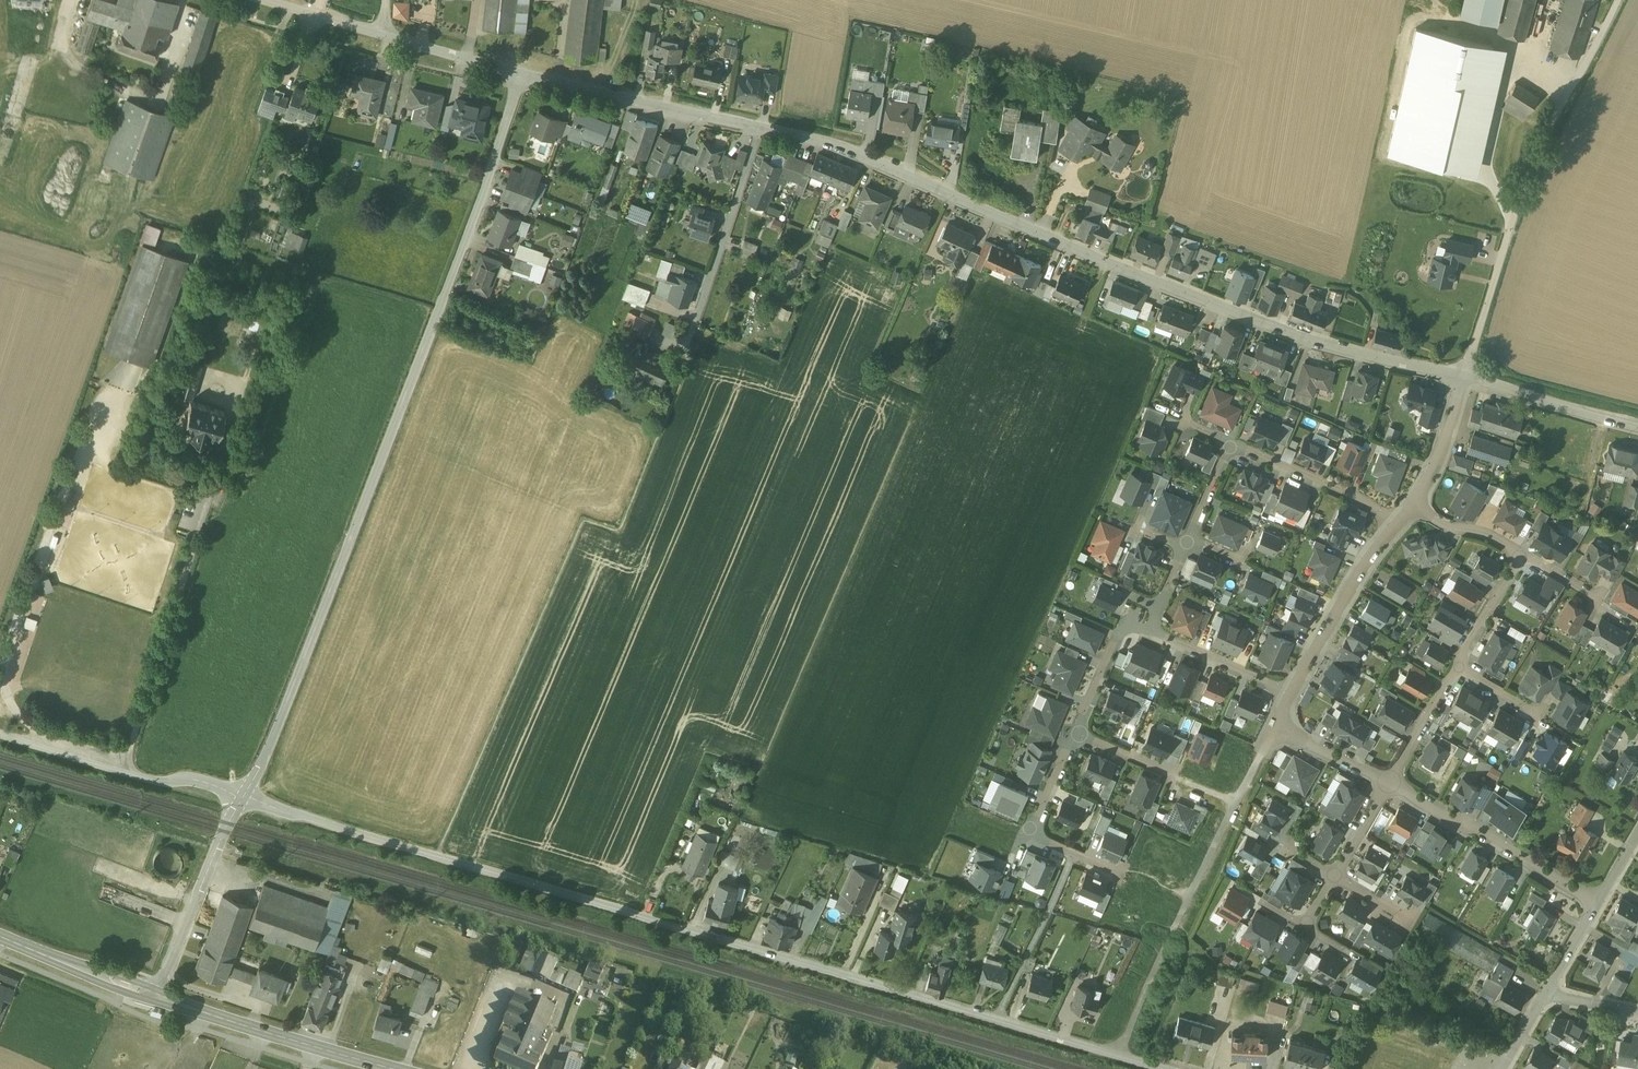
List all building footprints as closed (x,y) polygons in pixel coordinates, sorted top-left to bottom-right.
[(171,0),(117,0),(116,2),(108,0),(91,0),(86,17),(100,21),(123,28),(125,23),(157,34),(166,37),(178,2),(171,0)] [(484,29),(513,32),(516,0),(487,0),(484,29)] [(513,32),(526,34),(530,0),(516,0),(513,32)] [(566,60),(597,63),(598,49),(603,9),(620,11),(622,0),(572,0),(566,60)] [(650,8),(660,10),(662,0),(651,0),(650,8)] [(1460,14),(1498,22),(1503,0),(1463,0),(1460,14)] [(1499,33),(1527,40),(1538,0),(1507,0),(1499,33)] [(1552,45),(1584,53),(1599,0),(1566,0),(1552,45)] [(409,3),(395,3),(394,16),(408,20),(409,3)] [(202,11),(183,62),(199,68),(204,56),(218,17),(202,11)] [(100,21),(86,17),(76,48),(90,53),(100,21)] [(157,34),(125,23),(123,28),(117,45),(144,55),(155,59),(160,43),(154,42),(157,34)] [(1506,48),(1417,27),(1388,152),(1477,173),(1506,48)] [(656,31),(646,30),(644,47),(653,49),(656,31)] [(654,56),(666,59),(681,62),(683,47),(656,42),(654,56)] [(739,47),(726,44),(723,56),(736,59),(739,47)] [(607,50),(598,49),(597,63),(605,64),(607,50)] [(666,59),(654,56),(649,55),(646,72),(664,75),(666,59)] [(722,67),(697,61),(692,82),(717,88),(722,67)] [(868,73),(855,71),(854,79),(866,82),(868,73)] [(779,76),(765,73),(764,81),(765,81),(763,92),(776,94),(779,76)] [(384,81),(357,74),(354,86),(364,89),(358,110),(376,114),(384,81)] [(759,78),(749,77),(741,76),(738,97),(745,98),(745,99),(753,100),(754,99),(761,101),(763,92),(765,81),(764,81),(759,80),(759,78)] [(866,82),(854,79),(851,92),(862,94),(862,92),(864,93),(866,82)] [(1499,106),(1522,119),(1537,94),(1515,81),(1499,106)] [(885,85),(866,82),(864,93),(862,92),(862,94),(873,96),(873,97),(883,98),(885,85)] [(966,84),(963,103),(970,104),(973,85),(966,84)] [(929,87),(920,86),(918,95),(928,97),(929,87)] [(314,91),(305,88),(304,90),(298,87),(295,95),(293,94),(290,101),(292,102),(289,110),(295,112),(294,114),(302,118),(303,115),(312,119),(315,111),(317,112),(320,105),(318,104),(321,96),(314,93),(314,91)] [(289,96),(266,88),(261,102),(277,108),(284,110),(285,107),(287,108),(289,103),(287,102),(289,96)] [(442,95),(412,88),(408,103),(421,106),(418,120),(435,124),(442,95)] [(862,94),(851,92),(847,119),(868,122),(873,97),(873,96),(862,94)] [(918,95),(910,94),(908,105),(913,106),(912,112),(925,114),(928,97),(918,95)] [(489,106),(457,97),(454,106),(453,110),(450,122),(452,123),(463,125),(461,133),(481,138),(488,109),(489,106)] [(174,117),(127,100),(104,162),(152,179),(174,117)] [(277,108),(261,102),(257,113),(273,119),(277,108)] [(908,105),(889,102),(884,131),(908,136),(912,112),(913,106),(908,105)] [(970,104),(963,103),(959,127),(959,129),(966,130),(970,104)] [(454,106),(446,105),(442,123),(452,125),(452,123),(450,122),(453,110),(454,106)] [(1042,124),(1019,121),(1021,108),(1004,105),(1000,130),(1015,133),(1012,153),(1036,157),(1039,138),(1042,124)] [(1050,130),(1043,129),(1046,111),(1044,110),(1042,124),(1039,138),(1048,140),(1050,130)] [(1053,111),(1044,110),(1046,111),(1043,129),(1050,130),(1053,111)] [(1060,112),(1053,111),(1050,130),(1056,131),(1055,141),(1060,112)] [(561,120),(539,112),(532,132),(554,140),(555,135),(560,121),(561,120)] [(636,115),(627,112),(622,127),(627,129),(631,130),(635,118),(636,115)] [(610,124),(579,113),(571,137),(579,140),(581,135),(603,143),(606,134),(610,124)] [(1119,137),(1114,138),(1110,145),(1107,146),(1098,141),(1101,136),(1092,131),(1094,127),(1075,116),(1069,128),(1072,129),(1070,133),(1067,134),(1068,137),(1061,149),(1077,157),(1081,151),(1095,147),(1104,152),(1106,161),(1120,169),(1133,145),(1119,137)] [(658,126),(635,118),(631,130),(624,152),(647,159),(658,126)] [(391,148),(397,122),(390,121),(387,133),(377,131),(374,144),(391,148)] [(567,123),(560,121),(555,135),(562,137),(568,122),(567,122),(567,123)] [(959,127),(929,122),(926,142),(956,147),(959,129),(959,127)] [(603,143),(601,147),(611,151),(616,138),(606,134),(603,143)] [(679,143),(660,135),(655,149),(654,149),(647,166),(668,175),(673,163),(671,162),(679,143)] [(724,150),(703,142),(698,156),(696,162),(708,167),(711,180),(722,177),(718,163),(722,154),(724,150)] [(1104,152),(1095,147),(1092,154),(1100,159),(1104,152)] [(520,148),(510,148),(509,158),(519,159),(520,148)] [(747,152),(740,149),(737,160),(735,163),(736,164),(742,166),(747,152)] [(698,156),(682,150),(676,164),(686,169),(689,161),(695,163),(696,162),(698,156)] [(857,169),(819,153),(813,166),(810,174),(811,174),(849,189),(857,169)] [(737,160),(722,154),(718,163),(722,177),(731,180),(735,168),(736,164),(735,163),(737,160)] [(787,156),(783,167),(780,174),(793,179),(798,167),(800,161),(787,156)] [(763,159),(753,184),(773,192),(780,174),(783,167),(763,159)] [(807,164),(800,161),(798,167),(804,170),(807,164)] [(618,166),(612,163),(598,198),(605,200),(618,166)] [(804,170),(799,182),(807,185),(811,174),(810,174),(813,166),(807,164),(804,170)] [(542,173),(523,166),(521,173),(538,179),(538,180),(539,180),(542,173)] [(804,170),(798,167),(793,179),(799,182),(804,170)] [(521,173),(511,169),(506,183),(507,183),(533,192),(538,180),(538,179),(521,173)] [(807,185),(799,182),(795,192),(803,195),(807,185)] [(507,183),(506,183),(502,197),(511,200),(528,206),(528,205),(533,192),(507,183)] [(773,192),(753,184),(746,199),(753,202),(759,204),(767,207),(773,192)] [(891,196),(866,186),(861,197),(862,198),(869,200),(861,217),(861,218),(878,226),(891,196)] [(1109,196),(1091,189),(1085,205),(1089,206),(1104,211),(1109,196)] [(862,198),(855,214),(861,217),(869,200),(862,198)] [(528,206),(511,200),(509,207),(527,213),(530,206),(528,205),(528,206)] [(759,204),(753,202),(750,208),(757,211),(759,204)] [(704,208),(691,204),(689,211),(692,212),(693,211),(701,214),(704,208)] [(767,211),(779,215),(781,208),(769,204),(767,211)] [(647,209),(637,205),(634,213),(644,217),(647,209)] [(918,213),(911,210),(911,208),(906,206),(902,213),(898,223),(899,224),(922,234),(929,218),(928,217),(926,213),(922,211),(918,213)] [(1104,211),(1089,206),(1084,217),(1099,223),(1104,211)] [(620,211),(610,208),(608,214),(618,217),(620,211)] [(902,213),(892,209),(885,227),(895,232),(899,224),(898,223),(902,213)] [(852,213),(845,210),(838,227),(839,228),(845,230),(852,213)] [(520,218),(498,211),(488,238),(510,246),(520,218)] [(701,214),(693,211),(692,212),(689,222),(692,224),(689,232),(706,238),(711,225),(709,224),(711,217),(701,214)] [(1084,217),(1083,217),(1076,233),(1095,241),(1096,237),(1105,240),(1108,231),(1099,227),(1101,224),(1099,223),(1084,217)] [(838,225),(825,220),(819,233),(832,239),(838,225)] [(141,235),(157,239),(160,225),(144,222),(141,235)] [(1127,229),(1112,222),(1108,231),(1105,240),(1112,243),(1117,230),(1125,234),(1127,229)] [(973,235),(948,224),(940,243),(949,247),(964,254),(967,248),(973,235)] [(306,238),(289,232),(284,246),(300,252),(306,238)] [(576,237),(564,233),(560,243),(572,247),(576,237)] [(832,239),(819,233),(815,242),(828,248),(832,239)] [(1181,239),(1169,233),(1162,251),(1172,255),(1173,253),(1175,254),(1180,242),(1181,239)] [(1161,245),(1138,236),(1131,255),(1154,264),(1161,245)] [(1448,239),(1444,254),(1445,255),(1444,260),(1433,258),(1428,279),(1451,285),(1456,263),(1455,263),(1456,257),(1452,256),(1456,241),(1448,239)] [(758,245),(744,240),(741,247),(742,247),(744,248),(753,251),(755,252),(758,245)] [(990,242),(985,240),(980,253),(977,260),(984,263),(993,243),(990,242)] [(1456,241),(1452,256),(1456,257),(1470,260),(1473,245),(1456,241)] [(1196,250),(1182,244),(1182,243),(1181,243),(1180,244),(1180,243),(1181,242),(1180,242),(1175,254),(1168,271),(1185,277),(1192,261),(1192,260),(1196,250)] [(1022,255),(993,243),(984,263),(1007,273),(1013,275),(1014,274),(1022,255)] [(187,261),(141,244),(104,348),(150,364),(187,261)] [(538,250),(519,244),(515,256),(533,263),(538,250)] [(949,247),(945,257),(959,264),(961,260),(964,254),(949,247)] [(753,251),(744,248),(742,253),(748,256),(750,256),(753,251)] [(980,253),(967,248),(964,254),(961,260),(974,266),(977,260),(980,253)] [(1217,254),(1201,248),(1195,262),(1211,268),(1217,254)] [(544,253),(538,250),(533,263),(546,267),(549,257),(543,255),(544,253)] [(748,256),(742,253),(740,259),(746,262),(748,256)] [(501,261),(481,254),(469,288),(489,295),(496,275),(501,261)] [(1042,263),(1022,255),(1014,274),(1017,275),(1028,280),(1037,283),(1042,272),(1039,271),(1042,263)] [(533,263),(515,256),(511,268),(529,275),(533,263)] [(672,262),(662,258),(657,275),(662,277),(661,277),(662,277),(667,279),(669,272),(672,264),(672,262)] [(959,264),(954,274),(968,280),(974,266),(961,260),(959,264)] [(505,266),(501,261),(496,275),(508,280),(511,273),(506,271),(508,267),(505,266)] [(546,267),(533,263),(529,275),(511,268),(508,267),(506,271),(511,273),(527,279),(540,284),(546,267)] [(685,269),(672,264),(669,272),(677,275),(682,276),(685,269)] [(1258,268),(1254,277),(1251,285),(1258,288),(1265,270),(1258,268)] [(936,273),(928,269),(924,278),(932,282),(936,273)] [(900,282),(901,271),(893,270),(891,281),(900,282)] [(1254,277),(1235,270),(1226,293),(1245,300),(1251,285),(1254,277)] [(669,272),(667,279),(666,280),(675,283),(677,275),(669,272)] [(1013,275),(1007,273),(1004,280),(1011,282),(1013,275)] [(1084,283),(1061,274),(1056,286),(1054,291),(1076,301),(1084,283)] [(682,276),(677,275),(675,283),(670,296),(671,296),(679,299),(678,302),(688,305),(689,300),(696,281),(682,276)] [(1028,280),(1017,275),(1015,279),(1021,282),(1027,284),(1028,280)] [(1295,281),(1283,276),(1278,288),(1285,291),(1291,293),(1295,281)] [(675,283),(666,280),(667,279),(662,277),(656,295),(670,299),(671,296),(670,296),(675,283)] [(963,281),(957,277),(950,286),(956,291),(963,281)] [(1139,289),(1114,279),(1106,298),(1108,299),(1105,307),(1120,312),(1123,304),(1132,308),(1139,291),(1139,289)] [(1049,283),(1044,281),(1039,292),(1044,294),(1049,283)] [(1056,286),(1049,283),(1044,294),(1050,296),(1051,297),(1054,291),(1056,286)] [(1277,291),(1266,287),(1259,306),(1276,313),(1285,291),(1278,288),(1277,291)] [(1343,294),(1329,290),(1326,302),(1339,306),(1343,294)] [(1147,294),(1139,291),(1132,308),(1140,311),(1145,300),(1147,294)] [(647,299),(632,294),(629,301),(632,302),(644,306),(647,299)] [(1305,304),(1296,300),(1289,318),(1307,325),(1315,297),(1309,294),(1305,304)] [(1324,300),(1315,297),(1307,325),(1322,331),(1329,312),(1321,309),(1324,300)] [(1153,303),(1145,300),(1140,311),(1138,315),(1147,319),(1153,303)] [(1180,311),(1163,305),(1156,324),(1173,330),(1180,311)] [(1382,312),(1375,310),(1371,324),(1377,326),(1382,312)] [(631,311),(624,326),(631,329),(638,315),(631,311)] [(1193,316),(1180,311),(1173,330),(1186,335),(1193,316)] [(262,315),(253,342),(262,345),(271,318),(262,315)] [(655,323),(638,315),(631,329),(647,337),(651,331),(652,331),(654,327),(653,326),(655,323)] [(1244,334),(1232,329),(1226,326),(1223,334),(1220,333),(1217,339),(1220,340),(1218,347),(1236,355),(1244,334)] [(1403,335),(1377,327),(1372,345),(1398,353),(1403,335)] [(1211,331),(1202,328),(1198,338),(1207,342),(1211,331)] [(1211,331),(1207,342),(1202,354),(1209,357),(1216,341),(1214,340),(1217,333),(1211,331)] [(658,349),(632,338),(621,364),(626,366),(638,371),(663,383),(675,357),(661,351),(660,355),(656,354),(658,349)] [(1274,344),(1261,340),(1255,356),(1252,365),(1253,365),(1264,370),(1274,344)] [(1287,349),(1274,344),(1264,370),(1276,374),(1277,375),(1280,366),(1287,349)] [(1255,356),(1244,352),(1238,366),(1251,371),(1253,365),(1252,365),(1255,356)] [(201,364),(186,360),(183,368),(198,373),(201,364)] [(1333,370),(1303,363),(1297,390),(1298,390),(1310,393),(1312,383),(1329,387),(1333,370)] [(1193,372),(1174,364),(1165,385),(1183,393),(1186,386),(1187,387),(1193,372)] [(638,371),(626,366),(623,374),(630,377),(634,379),(638,371)] [(1292,371),(1280,366),(1277,375),(1276,374),(1274,380),(1286,385),(1292,371)] [(198,373),(183,368),(176,392),(191,396),(198,373)] [(1378,377),(1358,371),(1355,382),(1352,392),(1371,398),(1378,377)] [(1203,377),(1193,372),(1187,387),(1197,391),(1203,377)] [(1355,382),(1348,380),(1342,398),(1350,401),(1352,392),(1355,382)] [(1427,387),(1420,385),(1420,386),(1410,383),(1407,394),(1403,396),(1401,401),(1404,405),(1409,407),(1413,404),(1427,408),(1430,409),(1432,404),(1436,391),(1426,388),(1427,387)] [(1226,393),(1213,387),(1201,414),(1232,427),(1240,408),(1232,405),(1232,404),(1227,401),(1225,402),(1224,398),(1226,393)] [(1294,388),(1288,387),(1284,398),(1291,400),(1294,388)] [(225,410),(190,399),(182,424),(192,427),(189,434),(205,439),(208,432),(217,435),(225,410)] [(1506,404),(1496,400),(1495,406),(1504,409),(1506,404)] [(1495,406),(1486,403),(1483,412),(1478,425),(1479,425),(1515,437),(1523,415),(1504,409),(1495,406)] [(1440,407),(1432,404),(1430,409),(1427,408),(1425,415),(1422,414),(1420,421),(1434,426),(1440,407)] [(1165,413),(1147,405),(1142,417),(1147,420),(1159,425),(1165,413)] [(1483,412),(1472,408),(1468,426),(1477,429),(1479,425),(1478,425),(1483,412)] [(1281,426),(1263,418),(1259,416),(1251,435),(1258,438),(1258,440),(1265,443),(1266,442),(1273,445),(1275,440),(1281,426)] [(1345,425),(1356,428),(1358,422),(1347,419),(1345,425)] [(1159,425),(1147,420),(1140,436),(1144,437),(1146,442),(1144,446),(1160,453),(1166,439),(1166,438),(1167,437),(1162,426),(1161,426),(1159,425)] [(1293,426),(1283,422),(1281,426),(1275,440),(1285,444),(1293,426)] [(1389,425),(1387,438),(1396,439),(1399,427),(1389,425)] [(1326,435),(1338,439),(1341,430),(1329,426),(1326,435)] [(1500,442),(1473,434),(1467,452),(1506,464),(1512,446),(1505,444),(1500,442)] [(1212,445),(1193,437),(1186,454),(1204,463),(1205,463),(1210,451),(1212,445)] [(1326,446),(1313,441),(1312,439),(1307,437),(1306,438),(1305,438),(1297,456),(1304,459),(1303,460),(1311,463),(1312,462),(1318,465),(1320,461),(1326,447),(1326,446)] [(1513,442),(1501,438),(1500,442),(1505,444),(1512,446),(1513,442)] [(1378,443),(1372,440),(1368,450),(1364,458),(1371,461),(1378,443)] [(1368,450),(1349,442),(1342,457),(1345,458),(1342,464),(1344,465),(1343,466),(1349,468),(1349,467),(1358,471),(1364,458),(1368,450)] [(1337,447),(1327,443),(1326,446),(1326,447),(1320,461),(1329,465),(1337,447)] [(1523,446),(1515,443),(1512,451),(1520,454),(1523,446)] [(1610,444),(1608,453),(1605,455),(1607,459),(1605,468),(1634,475),(1637,461),(1637,451),(1610,444)] [(1281,458),(1292,460),(1295,448),(1284,445),(1281,458)] [(1218,454),(1210,451),(1205,463),(1204,463),(1202,469),(1210,473),(1218,454)] [(1405,462),(1381,453),(1377,465),(1383,467),(1376,487),(1394,493),(1405,462)] [(1473,460),(1454,454),(1450,467),(1469,473),(1473,460)] [(1165,462),(1155,457),(1152,466),(1162,471),(1165,462)] [(1162,474),(1149,469),(1145,479),(1151,481),(1149,485),(1156,488),(1161,476),(1162,474)] [(1267,479),(1245,470),(1238,486),(1245,489),(1244,492),(1252,496),(1252,494),(1259,497),(1266,481),(1267,479)] [(1145,479),(1131,473),(1122,494),(1127,496),(1125,499),(1135,504),(1137,500),(1141,502),(1149,485),(1151,481),(1145,479)] [(1169,479),(1161,476),(1156,488),(1154,494),(1161,497),(1163,490),(1164,490),(1169,479)] [(1275,484),(1266,481),(1259,497),(1258,498),(1267,502),(1271,492),(1275,484)] [(1486,493),(1466,482),(1452,506),(1472,518),(1473,516),(1482,500),(1486,493)] [(119,485),(113,483),(105,506),(116,510),(124,487),(119,485)] [(1498,486),(1490,483),(1484,492),(1486,493),(1482,500),(1488,503),(1489,501),(1498,486)] [(1298,490),(1285,484),(1279,498),(1274,508),(1288,514),(1298,490)] [(1631,485),(1626,504),(1637,507),(1637,487),(1631,485)] [(1498,486),(1489,501),(1497,506),(1507,489),(1498,486)] [(1191,502),(1164,490),(1163,490),(1161,497),(1150,521),(1177,532),(1191,502)] [(1298,490),(1288,514),(1297,518),(1298,518),(1303,506),(1308,494),(1298,490)] [(1277,494),(1271,492),(1267,502),(1263,510),(1269,512),(1272,507),(1274,508),(1279,498),(1276,497),(1277,494)] [(1517,506),(1506,500),(1493,520),(1517,534),(1526,519),(1514,512),(1517,506)] [(1596,504),(1594,502),(1589,511),(1596,516),(1602,507),(1596,504)] [(1252,510),(1259,513),(1262,506),(1255,503),(1252,510)] [(1311,509),(1303,506),(1298,518),(1297,518),(1295,524),(1303,527),(1311,509)] [(1364,518),(1340,508),(1333,524),(1335,525),(1329,539),(1345,546),(1351,532),(1357,534),(1364,518)] [(1549,515),(1541,510),(1532,527),(1539,531),(1544,523),(1549,515)] [(1457,511),(1454,518),(1470,525),(1473,518),(1457,511)] [(1246,527),(1219,515),(1211,535),(1238,547),(1246,527)] [(1123,530),(1101,521),(1093,541),(1102,545),(1098,555),(1110,560),(1123,530)] [(1544,523),(1539,531),(1532,543),(1541,548),(1546,551),(1558,531),(1544,523)] [(1281,538),(1263,530),(1256,546),(1274,553),(1281,538)] [(1584,535),(1576,530),(1571,539),(1566,547),(1574,552),(1584,535)] [(1571,539),(1558,531),(1546,551),(1551,554),(1551,553),(1560,559),(1566,547),(1571,539)] [(1430,539),(1426,537),(1426,536),(1423,537),(1421,535),(1418,536),(1416,539),(1413,537),(1412,540),(1407,541),(1405,545),(1406,550),(1410,552),(1414,551),(1415,555),(1418,556),(1421,555),(1422,558),(1421,560),(1422,563),(1424,565),(1427,564),(1429,562),(1441,558),(1449,545),(1435,536),(1432,541),(1431,541),(1431,539),(1430,539)] [(1325,544),(1315,540),(1312,547),(1316,549),(1317,548),(1323,551),(1325,544)] [(1161,553),(1139,543),(1135,554),(1132,559),(1133,559),(1139,562),(1138,565),(1146,569),(1146,568),(1153,571),(1161,553)] [(1609,553),(1597,546),(1592,543),(1577,568),(1595,578),(1600,568),(1608,554),(1609,553)] [(1339,558),(1326,552),(1317,548),(1312,559),(1318,561),(1315,567),(1312,575),(1329,582),(1339,558)] [(1129,551),(1121,569),(1127,572),(1133,559),(1132,559),(1135,554),(1129,551)] [(1499,563),(1482,553),(1473,569),(1474,569),(1489,578),(1490,579),(1499,563)] [(1222,563),(1200,554),(1197,561),(1193,571),(1214,581),(1222,563)] [(1626,563),(1614,556),(1613,557),(1608,554),(1600,568),(1604,570),(1603,570),(1604,573),(1616,580),(1626,563)] [(1458,565),(1461,559),(1452,555),(1448,561),(1458,565)] [(1197,561),(1188,557),(1180,575),(1190,579),(1193,571),(1197,561)] [(1312,559),(1309,565),(1315,567),(1318,561),(1312,559)] [(1107,562),(1103,570),(1112,575),(1116,566),(1107,562)] [(1471,575),(1455,566),(1449,577),(1456,581),(1458,577),(1468,583),(1472,576),(1471,575)] [(1489,578),(1474,569),(1471,575),(1472,576),(1486,584),(1489,578)] [(1122,581),(1132,585),(1135,577),(1125,573),(1122,581)] [(1272,583),(1249,573),(1241,591),(1264,601),(1272,583)] [(1565,585),(1548,575),(1542,586),(1550,591),(1558,596),(1565,585)] [(1409,588),(1391,577),(1383,590),(1386,592),(1401,601),(1409,588)] [(1468,583),(1458,577),(1456,581),(1449,593),(1451,594),(1452,597),(1455,599),(1458,598),(1469,604),(1473,598),(1477,600),(1483,591),(1468,583)] [(1542,586),(1528,578),(1525,584),(1523,583),(1519,589),(1521,591),(1517,597),(1528,603),(1528,604),(1529,605),(1530,604),(1531,605),(1531,606),(1532,611),(1537,613),(1540,612),(1544,605),(1543,604),(1543,603),(1550,591),(1542,586)] [(1122,591),(1101,581),(1093,600),(1114,609),(1122,591)] [(1622,583),(1612,599),(1612,600),(1629,609),(1637,614),(1637,612),(1637,592),(1622,583)] [(1319,594),(1301,586),(1297,593),(1316,601),(1319,594)] [(1223,591),(1220,601),(1227,604),(1231,594),(1223,591)] [(1316,603),(1298,595),(1292,608),(1310,616),(1316,603)] [(1389,609),(1370,598),(1361,613),(1380,624),(1389,609)] [(1629,609),(1612,600),(1609,605),(1626,615),(1629,609)] [(32,614),(41,616),(43,603),(35,601),(32,614)] [(1586,613),(1569,603),(1557,622),(1574,631),(1575,631),(1580,622),(1586,613)] [(1466,620),(1439,605),(1428,624),(1442,632),(1447,635),(1454,639),(1455,639),(1466,620)] [(1191,610),(1189,611),(1180,607),(1172,626),(1193,634),(1197,625),(1202,613),(1201,612),(1192,608),(1191,610)] [(1310,616),(1292,608),(1286,621),(1296,626),(1304,629),(1310,616)] [(1211,613),(1203,609),(1201,612),(1202,613),(1197,625),(1204,629),(1211,613)] [(1082,616),(1067,610),(1064,617),(1074,621),(1075,620),(1080,622),(1082,616)] [(1218,614),(1213,626),(1219,629),(1223,619),(1224,619),(1224,617),(1218,614)] [(23,625),(34,628),(36,617),(26,615),(23,625)] [(1614,626),(1601,618),(1594,630),(1591,636),(1604,644),(1614,626)] [(1224,619),(1223,619),(1212,643),(1225,648),(1235,624),(1224,619)] [(1080,622),(1075,620),(1074,621),(1067,638),(1095,650),(1103,632),(1085,625),(1080,622)] [(1588,627),(1580,622),(1575,631),(1574,631),(1570,637),(1580,642),(1588,627)] [(1235,624),(1225,648),(1237,653),(1243,639),(1247,629),(1235,624)] [(1282,630),(1267,624),(1265,630),(1271,633),(1271,632),(1280,636),(1282,630)] [(1354,624),(1347,636),(1357,642),(1364,646),(1371,634),(1357,625),(1354,624)] [(1507,631),(1522,638),(1525,631),(1510,624),(1507,631)] [(1411,626),(1405,635),(1410,638),(1415,629),(1411,626)] [(1627,634),(1614,626),(1604,644),(1616,651),(1617,651),(1620,645),(1627,634)] [(1254,630),(1248,627),(1247,629),(1243,639),(1249,642),(1254,630)] [(1580,642),(1579,643),(1585,647),(1591,636),(1594,630),(1588,627),(1580,642)] [(1547,634),(1541,630),(1537,636),(1543,640),(1547,634)] [(1523,641),(1507,631),(1503,637),(1512,642),(1512,643),(1519,647),(1523,641)] [(1280,636),(1271,632),(1271,633),(1265,644),(1287,653),(1292,642),(1280,636)] [(1447,635),(1442,632),(1439,638),(1442,640),(1450,644),(1454,639),(1447,635)] [(1503,637),(1494,632),(1487,645),(1504,655),(1512,643),(1512,642),(1503,637)] [(1439,638),(1431,633),(1428,639),(1431,641),(1439,645),(1442,640),(1439,638)] [(1357,642),(1347,636),(1340,648),(1341,649),(1357,658),(1364,646),(1357,642)] [(1429,644),(1423,640),(1416,652),(1417,652),(1423,655),(1429,644)] [(1439,645),(1431,641),(1429,644),(1423,655),(1422,656),(1426,658),(1424,661),(1430,664),(1432,661),(1439,666),(1448,651),(1439,645)] [(1148,648),(1136,643),(1131,655),(1126,667),(1126,668),(1138,673),(1148,648)] [(1287,653),(1265,644),(1260,656),(1269,660),(1281,666),(1287,653)] [(1079,651),(1067,645),(1064,653),(1076,658),(1079,651)] [(1504,655),(1487,645),(1479,658),(1488,664),(1497,669),(1497,668),(1504,655)] [(1620,645),(1617,651),(1616,651),(1610,661),(1616,665),(1626,649),(1620,645)] [(1148,648),(1138,673),(1150,678),(1160,654),(1148,648)] [(1357,658),(1341,649),(1337,656),(1348,663),(1354,666),(1358,658),(1357,658)] [(1064,653),(1058,650),(1052,663),(1058,666),(1059,670),(1058,670),(1056,675),(1056,677),(1053,684),(1055,685),(1072,693),(1085,662),(1076,658),(1064,653)] [(1131,655),(1123,652),(1116,668),(1125,671),(1126,668),(1126,667),(1131,655)] [(1269,660),(1260,656),(1253,653),(1251,659),(1267,666),(1269,660)] [(1348,663),(1337,656),(1334,662),(1344,668),(1348,663)] [(1166,658),(1163,666),(1168,668),(1172,660),(1166,658)] [(1413,663),(1408,660),(1403,668),(1409,671),(1410,669),(1413,663)] [(1180,662),(1173,678),(1170,685),(1188,693),(1191,686),(1195,678),(1198,670),(1180,662)] [(1334,662),(1333,662),(1322,681),(1323,681),(1339,691),(1344,694),(1354,678),(1355,678),(1355,677),(1355,676),(1355,675),(1344,668),(1334,662)] [(1497,669),(1488,664),(1485,669),(1501,679),(1505,673),(1497,668),(1497,669)] [(1562,671),(1550,664),(1544,674),(1550,677),(1546,685),(1553,688),(1558,679),(1562,671)] [(1168,668),(1163,666),(1159,674),(1165,676),(1168,668)] [(1544,674),(1532,666),(1519,687),(1520,690),(1523,691),(1526,691),(1538,698),(1546,685),(1550,677),(1544,674)] [(1410,669),(1409,671),(1401,684),(1422,696),(1431,681),(1410,669)] [(1228,683),(1210,675),(1207,683),(1203,692),(1207,694),(1220,700),(1228,683)] [(1201,680),(1195,678),(1191,686),(1188,693),(1187,695),(1193,698),(1194,698),(1201,680)] [(1571,686),(1558,679),(1553,688),(1551,691),(1563,698),(1567,691),(1568,691),(1571,686)] [(45,684),(34,680),(29,694),(31,694),(32,694),(41,697),(45,684)] [(1201,680),(1194,698),(1199,700),(1203,692),(1207,683),(1201,680)] [(1339,691),(1323,681),(1318,688),(1335,698),(1339,691)] [(1300,701),(1307,705),(1317,687),(1309,683),(1300,701)] [(1397,694),(1382,686),(1379,692),(1387,697),(1388,696),(1394,700),(1397,694)] [(1475,694),(1463,686),(1449,710),(1462,717),(1475,694)] [(1144,697),(1126,689),(1123,697),(1136,702),(1135,705),(1140,707),(1144,697)] [(1261,697),(1243,690),(1239,701),(1235,709),(1236,709),(1252,717),(1261,697)] [(1123,697),(1111,691),(1103,709),(1128,720),(1135,705),(1136,702),(1123,697)] [(1588,703),(1568,691),(1567,691),(1563,698),(1553,715),(1569,724),(1570,727),(1573,728),(1576,727),(1577,725),(1577,722),(1588,703)] [(1475,694),(1462,717),(1473,724),(1474,725),(1477,721),(1478,718),(1488,701),(1475,694)] [(1048,696),(1044,704),(1043,704),(1041,709),(1041,711),(1037,713),(1032,710),(1026,723),(1032,726),(1044,731),(1053,735),(1067,705),(1048,696)] [(1394,700),(1388,696),(1387,697),(1382,705),(1380,704),(1375,713),(1375,712),(1374,713),(1374,714),(1385,720),(1402,730),(1413,711),(1394,700)] [(1239,701),(1232,698),(1225,714),(1232,717),(1236,709),(1235,709),(1239,701)] [(1493,720),(1487,731),(1499,738),(1512,715),(1508,713),(1500,708),(1493,720)] [(1356,718),(1341,710),(1337,717),(1331,727),(1331,728),(1345,736),(1356,718)] [(1337,717),(1327,711),(1321,721),(1331,727),(1337,717)] [(1385,720),(1374,714),(1374,713),(1372,712),(1368,718),(1382,726),(1385,720)] [(1446,717),(1438,712),(1433,720),(1442,725),(1446,717)] [(1512,715),(1499,738),(1510,744),(1510,745),(1516,734),(1524,722),(1512,715)] [(1493,720),(1487,716),(1484,721),(1480,728),(1487,732),(1487,731),(1493,720)] [(1222,717),(1218,726),(1228,731),(1232,721),(1222,717)] [(1370,726),(1356,718),(1345,736),(1359,744),(1360,744),(1366,733),(1370,726)] [(1474,725),(1473,724),(1467,734),(1474,739),(1480,728),(1484,721),(1478,718),(1477,721),(1474,725)] [(1044,731),(1032,726),(1029,734),(1030,734),(1041,739),(1044,731)] [(1174,737),(1152,727),(1144,745),(1152,749),(1154,748),(1160,751),(1160,752),(1166,755),(1174,737)] [(1547,731),(1543,737),(1542,736),(1536,738),(1538,744),(1539,745),(1534,753),(1554,765),(1567,743),(1547,731)] [(1217,740),(1198,732),(1189,752),(1208,760),(1217,740)] [(1609,732),(1605,741),(1613,746),(1618,737),(1609,732)] [(1376,740),(1366,733),(1360,744),(1370,750),(1376,740)] [(1523,738),(1516,734),(1510,745),(1510,744),(1509,745),(1517,750),(1523,738)] [(1458,745),(1441,735),(1437,743),(1448,749),(1448,750),(1453,753),(1458,745)] [(1517,750),(1514,754),(1522,758),(1531,743),(1523,738),(1517,750)] [(1437,743),(1431,740),(1421,758),(1437,768),(1448,750),(1448,749),(1437,743)] [(1051,750),(1033,742),(1029,751),(1047,758),(1051,750)] [(1029,751),(1028,750),(1025,758),(1020,757),(1017,766),(1021,767),(1020,769),(1027,773),(1027,772),(1031,774),(1030,776),(1039,780),(1048,759),(1047,758),(1029,751)] [(1287,752),(1279,765),(1285,769),(1293,756),(1295,758),(1296,758),(1287,752)] [(1623,752),(1611,773),(1627,782),(1637,763),(1637,761),(1623,752)] [(1615,761),(1601,753),(1595,763),(1609,772),(1615,761)] [(1099,757),(1093,754),(1085,772),(1086,774),(1091,776),(1093,776),(1105,781),(1106,781),(1108,776),(1114,763),(1107,760),(1108,759),(1100,756),(1099,757)] [(1295,758),(1293,756),(1285,769),(1279,779),(1290,785),(1291,783),(1304,790),(1315,769),(1295,758)] [(1497,778),(1501,770),(1491,764),(1486,773),(1497,778)] [(1354,781),(1337,771),(1334,777),(1341,782),(1341,781),(1351,787),(1354,781)] [(1159,782),(1141,774),(1132,797),(1149,804),(1150,804),(1152,799),(1159,782)] [(1108,776),(1106,781),(1105,781),(1100,794),(1108,798),(1116,780),(1108,776)] [(1471,780),(1466,778),(1463,778),(1462,778),(1451,797),(1470,808),(1473,802),(1481,789),(1472,783),(1471,780)] [(1351,787),(1341,781),(1341,782),(1335,793),(1357,806),(1364,794),(1351,787)] [(1026,793),(1000,782),(990,803),(1016,815),(1026,793)] [(1483,785),(1481,789),(1473,802),(1483,808),(1493,791),(1483,785)] [(1357,806),(1335,793),(1327,805),(1327,806),(1338,812),(1350,819),(1357,806)] [(1525,809),(1503,797),(1493,814),(1493,813),(1490,818),(1512,831),(1525,809)] [(1286,806),(1272,798),(1265,810),(1282,820),(1289,808),(1286,806)] [(1082,808),(1062,799),(1055,815),(1075,824),(1082,808)] [(1152,799),(1150,804),(1149,804),(1143,817),(1152,821),(1160,803),(1152,799)] [(1302,807),(1290,799),(1286,806),(1289,808),(1292,810),(1289,815),(1295,819),(1302,807)] [(1193,809),(1176,802),(1168,821),(1189,830),(1197,811),(1193,809)] [(1338,812),(1327,806),(1327,805),(1322,802),(1318,809),(1334,819),(1338,812)] [(1207,808),(1195,803),(1193,809),(1197,811),(1205,814),(1207,808)] [(1593,811),(1580,803),(1571,817),(1584,825),(1593,811)] [(1417,819),(1399,808),(1389,825),(1407,835),(1408,835),(1415,823),(1417,819)] [(1282,820),(1265,810),(1258,822),(1258,823),(1271,830),(1275,832),(1282,820)] [(1102,813),(1094,831),(1104,836),(1111,818),(1102,813)] [(1258,822),(1254,820),(1250,827),(1267,837),(1271,830),(1258,823),(1258,822)] [(1343,831),(1326,821),(1312,845),(1329,855),(1343,831)] [(1415,823),(1408,835),(1407,835),(1405,840),(1411,843),(1412,842),(1421,827),(1421,826),(1415,823)] [(1597,836),(1580,826),(1573,839),(1570,837),(1566,835),(1561,836),(1558,842),(1559,846),(1563,849),(1568,848),(1571,849),(1585,858),(1597,836)] [(1421,827),(1412,842),(1420,846),(1422,847),(1430,833),(1421,827)] [(1444,834),(1433,828),(1430,833),(1422,847),(1421,848),(1433,854),(1437,847),(1445,851),(1450,843),(1442,838),(1444,834)] [(1126,839),(1106,831),(1098,851),(1118,860),(1126,839)] [(699,834),(685,865),(703,873),(717,842),(699,834)] [(1267,845),(1248,835),(1239,851),(1257,861),(1258,861),(1261,856),(1267,845)] [(1391,852),(1374,842),(1371,848),(1386,856),(1386,857),(1388,858),(1391,852)] [(1371,848),(1369,847),(1362,859),(1379,869),(1386,857),(1386,856),(1371,848)] [(20,853),(9,848),(3,863),(13,867),(20,853)] [(180,867),(181,862),(180,856),(177,852),(172,849),(167,848),(162,849),(157,852),(154,857),(153,862),(154,868),(157,872),(162,875),(167,876),(173,875),(177,872),(180,867)] [(976,861),(990,867),(994,857),(977,849),(972,859),(976,861)] [(1021,863),(1030,867),(1035,854),(1036,853),(1027,849),(1021,863)] [(1461,867),(1478,876),(1487,859),(1471,850),(1461,867)] [(883,864),(850,854),(846,863),(854,867),(877,877),(883,864)] [(1055,863),(1035,854),(1030,867),(1026,876),(1046,885),(1055,863)] [(1261,856),(1258,861),(1257,861),(1251,873),(1260,879),(1270,862),(1261,856)] [(1305,866),(1292,859),(1288,867),(1290,868),(1291,868),(1301,874),(1305,866)] [(1379,869),(1362,859),(1355,871),(1360,874),(1372,881),(1372,880),(1379,869)] [(990,867),(976,861),(969,877),(995,888),(1002,872),(990,867)] [(877,877),(854,867),(839,899),(862,910),(877,877)] [(1514,877),(1497,867),(1485,888),(1502,898),(1514,877)] [(1301,874),(1291,868),(1290,868),(1283,881),(1305,894),(1313,881),(1301,874)] [(1107,880),(1087,872),(1079,890),(1099,899),(1103,890),(1107,880)] [(1372,881),(1360,874),(1359,877),(1357,880),(1360,882),(1374,890),(1378,884),(1372,880),(1372,881)] [(1413,878),(1406,874),(1402,881),(1404,882),(1399,891),(1405,895),(1404,896),(1411,900),(1412,899),(1418,902),(1421,896),(1425,888),(1412,880),(1413,878)] [(1305,894),(1283,881),(1277,892),(1276,892),(1285,898),(1299,905),(1305,894)] [(1437,886),(1429,881),(1426,888),(1425,888),(1421,896),(1428,901),(1437,886)] [(331,906),(265,883),(261,896),(326,918),(331,906)] [(738,888),(719,883),(714,900),(709,899),(733,906),(738,888)] [(902,891),(893,887),(891,893),(899,897),(902,891)] [(326,918),(316,947),(328,954),(329,954),(330,951),(333,945),(353,893),(337,888),(331,906),(326,918)] [(1231,888),(1228,893),(1246,903),(1249,898),(1231,888)] [(1111,894),(1103,890),(1099,899),(1095,908),(1103,912),(1111,894)] [(1285,898),(1276,892),(1277,892),(1273,890),(1267,900),(1270,901),(1280,907),(1285,898)] [(891,893),(885,891),(879,904),(893,910),(899,897),(891,893)] [(1547,900),(1533,891),(1529,898),(1543,906),(1547,900)] [(1246,903),(1228,893),(1219,908),(1228,913),(1226,917),(1235,922),(1237,918),(1246,903)] [(223,894),(206,942),(235,953),(253,905),(223,894)] [(1507,894),(1502,905),(1508,908),(1513,897),(1507,894)] [(326,918),(261,896),(251,925),(266,930),(264,937),(287,945),(289,938),(316,947),(326,918)] [(1622,897),(1612,914),(1631,925),(1632,924),(1637,912),(1637,907),(1622,897)] [(1366,908),(1348,898),(1339,913),(1356,923),(1356,924),(1359,920),(1366,908)] [(733,906),(709,899),(703,919),(727,926),(733,906)] [(786,899),(782,908),(788,910),(792,901),(786,899)] [(826,905),(818,901),(814,909),(813,911),(821,915),(826,905)] [(794,902),(788,911),(787,911),(787,912),(788,912),(787,913),(793,915),(793,913),(803,916),(806,905),(794,902)] [(814,909),(806,905),(803,916),(800,926),(798,925),(798,927),(812,934),(814,931),(806,927),(813,911),(814,909)] [(1219,908),(1217,912),(1226,917),(1228,913),(1219,908)] [(1554,917),(1539,908),(1526,929),(1542,938),(1554,917)] [(916,915),(898,909),(893,924),(911,930),(916,915)] [(787,913),(780,911),(777,919),(784,921),(787,913)] [(821,915),(813,911),(806,927),(814,931),(821,915)] [(1267,918),(1256,911),(1248,924),(1243,934),(1254,940),(1267,918)] [(787,913),(784,921),(791,923),(794,915),(793,915),(787,913)] [(803,916),(793,913),(793,915),(794,915),(791,923),(798,925),(800,926),(803,916)] [(1500,955),(1429,914),(1419,931),(1490,972),(1500,955)] [(1631,925),(1612,914),(1608,921),(1615,925),(1613,928),(1614,932),(1617,934),(1617,933),(1628,940),(1633,931),(1632,924),(1631,925)] [(777,919),(771,917),(765,936),(779,940),(781,932),(784,921),(777,919)] [(1279,924),(1267,918),(1254,940),(1265,947),(1266,947),(1271,937),(1279,924)] [(1359,920),(1356,924),(1356,923),(1348,936),(1355,940),(1363,926),(1365,923),(1359,920)] [(1387,928),(1374,920),(1369,929),(1364,938),(1377,946),(1387,928)] [(791,923),(784,921),(781,932),(779,940),(792,944),(798,927),(798,925),(791,923)] [(1248,924),(1243,921),(1233,938),(1239,942),(1243,934),(1248,924)] [(893,924),(891,933),(881,930),(875,948),(893,954),(897,940),(907,944),(911,930),(893,924)] [(1002,924),(993,942),(999,945),(1008,927),(1002,924)] [(1355,940),(1353,943),(1359,947),(1364,938),(1369,929),(1363,926),(1355,940)] [(1391,930),(1387,928),(1377,946),(1390,953),(1395,945),(1400,936),(1391,930)] [(1307,940),(1291,931),(1279,952),(1283,955),(1285,960),(1290,959),(1294,961),(1302,949),(1307,940)] [(1628,940),(1617,933),(1617,934),(1613,940),(1625,948),(1628,949),(1632,942),(1628,940)] [(963,937),(957,935),(951,956),(957,958),(963,937)] [(1271,937),(1266,947),(1265,947),(1262,952),(1268,956),(1277,941),(1271,937)] [(1019,945),(1010,940),(1006,948),(1015,953),(1019,945)] [(1625,948),(1613,940),(1608,949),(1614,952),(1613,953),(1620,957),(1625,948)] [(1633,941),(1632,942),(1628,949),(1634,953),(1637,946),(1637,944),(1633,941)] [(235,953),(206,942),(197,969),(192,967),(187,980),(226,994),(230,981),(226,979),(228,974),(231,964),(235,953)] [(999,945),(993,942),(989,951),(995,954),(999,945)] [(1608,949),(1596,942),(1588,956),(1592,958),(1585,971),(1598,979),(1606,966),(1613,953),(1614,952),(1608,949)] [(341,948),(333,945),(330,951),(339,954),(341,948)] [(1401,948),(1395,945),(1390,953),(1388,956),(1394,959),(1401,948)] [(1628,949),(1625,948),(1620,957),(1637,966),(1637,964),(1637,955),(1634,953),(1628,949)] [(1302,949),(1294,961),(1291,966),(1299,971),(1309,953),(1302,949)] [(541,955),(529,950),(520,970),(533,975),(541,955)] [(339,954),(330,951),(329,954),(328,957),(336,960),(341,962),(343,955),(339,954)] [(1321,956),(1311,951),(1304,963),(1314,969),(1321,956)] [(1341,960),(1331,954),(1324,951),(1321,956),(1314,969),(1312,972),(1328,981),(1330,978),(1341,960)] [(947,956),(938,954),(936,961),(939,962),(936,972),(930,971),(928,980),(926,988),(944,992),(951,965),(946,963),(947,956)] [(386,971),(391,959),(381,955),(376,967),(386,971)] [(557,962),(541,955),(533,975),(532,975),(548,982),(553,972),(557,962)] [(1031,955),(1024,971),(1030,973),(1035,962),(1034,961),(1036,957),(1031,955)] [(1380,965),(1363,955),(1360,961),(1374,969),(1373,970),(1376,971),(1380,965)] [(336,960),(328,957),(325,963),(326,963),(334,966),(336,960)] [(1360,961),(1356,959),(1347,975),(1371,988),(1380,973),(1376,971),(1373,970),(1374,969),(1360,961)] [(390,967),(422,981),(426,973),(394,960),(390,967)] [(1514,970),(1499,961),(1492,974),(1507,982),(1514,970)] [(605,966),(590,962),(584,978),(598,984),(605,966)] [(1007,969),(985,962),(980,979),(1002,986),(1007,969)] [(334,966),(326,963),(324,970),(309,1005),(309,1006),(303,1020),(303,1019),(303,1021),(304,1021),(321,1028),(323,1029),(323,1028),(323,1027),(328,1014),(329,1014),(329,1013),(332,1005),(336,994),(346,971),(334,966)] [(256,974),(231,964),(228,974),(253,983),(256,974)] [(931,968),(926,966),(922,979),(928,980),(930,971),(931,968)] [(283,978),(258,968),(256,974),(253,983),(251,989),(276,998),(283,978)] [(629,973),(617,970),(615,975),(627,979),(629,973)] [(1235,975),(1219,971),(1216,982),(1231,987),(1235,975)] [(567,977),(561,974),(560,975),(553,972),(548,982),(577,995),(583,979),(569,973),(567,977)] [(1492,974),(1490,972),(1483,985),(1484,986),(1479,994),(1513,1014),(1515,1011),(1495,999),(1505,984),(1506,984),(1507,982),(1492,974)] [(1052,979),(1033,973),(1027,992),(1036,995),(1037,992),(1048,995),(1052,979)] [(1628,982),(1615,975),(1607,988),(1620,995),(1628,982)] [(1252,981),(1240,978),(1237,989),(1249,992),(1252,981)] [(438,987),(422,981),(417,995),(430,999),(431,995),(435,996),(438,987)] [(1506,984),(1505,984),(1495,999),(1515,1011),(1524,995),(1506,984)] [(0,985),(0,994),(3,995),(3,996),(11,999),(14,990),(0,985)] [(1094,991),(1078,986),(1073,1006),(1088,1011),(1088,1010),(1095,1012),(1099,1000),(1092,998),(1094,991)] [(518,992),(494,1050),(500,1052),(496,1063),(510,1068),(538,1068),(539,1066),(553,1034),(546,1031),(555,1008),(518,992)] [(336,994),(332,1005),(337,1007),(337,1006),(341,996),(339,995),(338,995),(336,994)] [(1310,996),(1304,994),(1300,1007),(1305,1009),(1310,996)] [(430,999),(417,995),(410,1013),(423,1018),(430,999)] [(706,998),(702,1009),(707,1011),(712,1000),(706,998)] [(1270,998),(1267,1010),(1285,1015),(1288,1004),(1270,998)] [(381,1003),(379,1014),(390,1016),(392,1005),(381,1003)] [(401,1019),(379,1014),(375,1032),(397,1037),(401,1019)] [(1394,1019),(1382,1015),(1380,1021),(1392,1025),(1394,1019)] [(1216,1025),(1180,1016),(1175,1034),(1211,1044),(1216,1025)] [(1594,1024),(1582,1016),(1578,1024),(1587,1029),(1590,1031),(1594,1024)] [(1559,1020),(1556,1017),(1545,1035),(1557,1042),(1560,1035),(1566,1024),(1564,1022),(1564,1020),(1559,1020)] [(1578,1024),(1569,1019),(1566,1024),(1560,1035),(1577,1045),(1587,1029),(1578,1024)] [(1270,1034),(1234,1032),(1233,1055),(1269,1056),(1270,1034)] [(1621,1040),(1617,1061),(1627,1063),(1628,1060),(1636,1061),(1637,1052),(1637,1035),(1634,1034),(1632,1042),(1621,1040)] [(1293,1039),(1287,1061),(1314,1068),(1321,1068),(1327,1049),(1293,1039)] [(1534,1049),(1529,1058),(1530,1058),(1525,1066),(1530,1068),(1548,1068),(1553,1060),(1534,1049)] [(571,1053),(569,1060),(558,1057),(554,1068),(580,1068),(581,1064),(579,1064),(582,1057),(571,1053)] [(798,1056),(789,1053),(786,1063),(795,1065),(798,1056)] [(1559,1054),(1555,1062),(1567,1068),(1572,1061),(1559,1054)] [(168,1068),(194,1068),(195,1068),(174,1057),(168,1068)] [(706,1068),(721,1068),(724,1063),(712,1057),(708,1065),(706,1068)]
